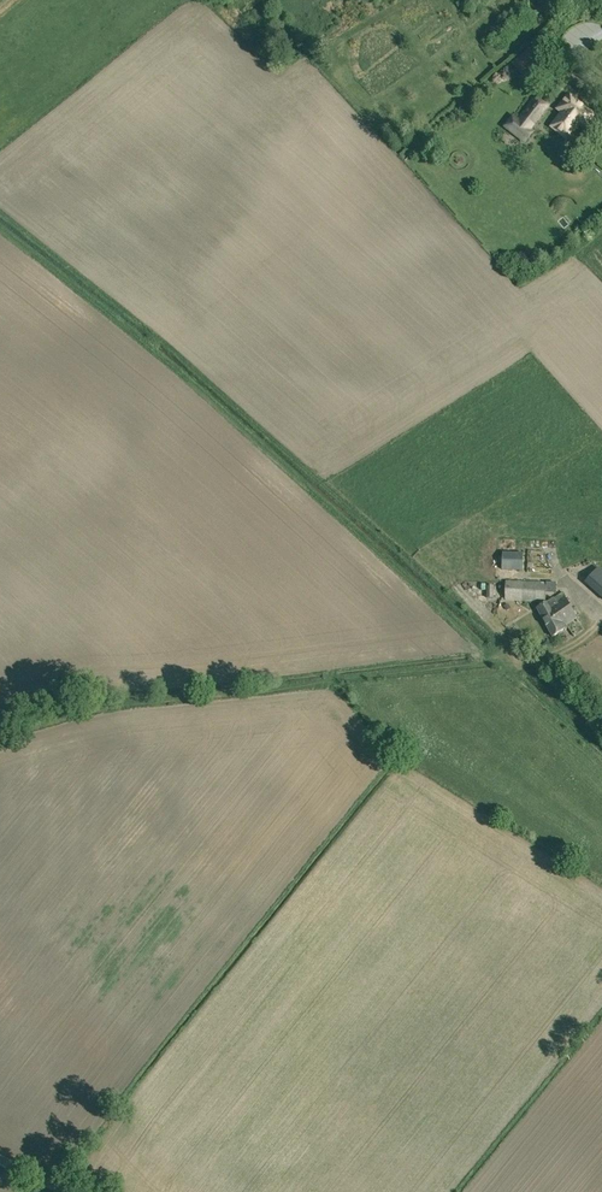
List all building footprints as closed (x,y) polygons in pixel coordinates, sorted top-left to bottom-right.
[(533,54),(516,60),(519,70),(536,63),(533,54)] [(516,120),(517,121),(517,122),(523,127),(530,132),(551,106),(538,95),(537,96),(535,95),(516,120)] [(551,127),(568,140),(569,137),(568,136),(572,131),(574,132),(581,123),(585,127),(594,115),(568,95),(559,106),(564,110),(551,127)] [(502,552),(502,569),(522,570),(522,552),(502,552)] [(593,569),(583,582),(601,596),(601,576),(593,569)] [(505,601),(546,602),(546,582),(506,580),(505,601)] [(537,609),(553,636),(568,628),(566,624),(577,617),(563,593),(554,598),(554,599),(537,609)]
